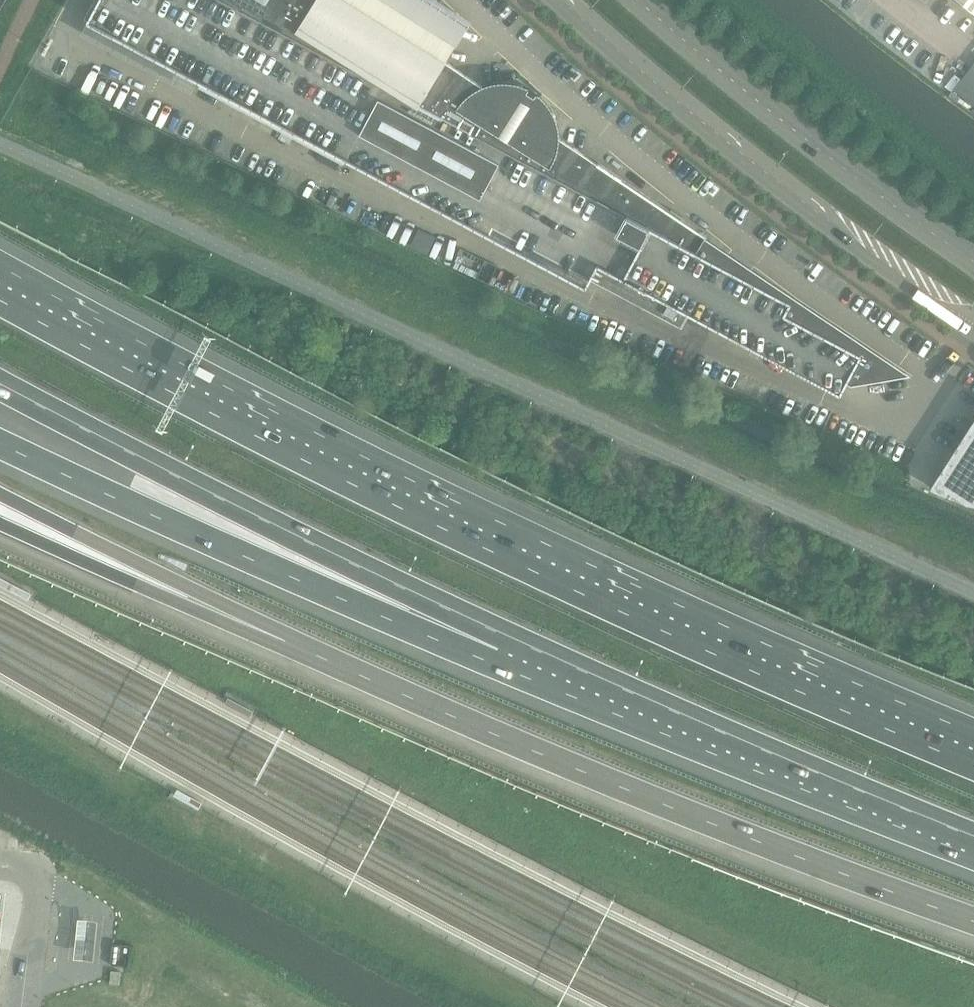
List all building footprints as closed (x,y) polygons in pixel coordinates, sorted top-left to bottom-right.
[(547,103),(541,96),(537,93),(536,94),(535,96),(534,97),(527,92),(528,89),(529,88),(521,85),(511,82),(502,82),(493,83),(482,86),(474,81),(444,61),(464,29),(418,0),(99,0),(88,21),(202,83),(199,87),(344,164),(346,160),(488,235),(493,227),(615,292),(682,327),(689,314),(777,361),(838,393),(840,394),(843,388),(847,382),(861,355),(834,341),(830,339),(835,329),(704,241),(705,239),(706,237),(559,138),(558,129),(556,119),(552,111),(547,103)] [(973,13),(973,0),(957,0),(973,13)] [(929,487),(973,506),(973,417),(929,487)] [(78,918),(74,959),(85,960),(95,961),(99,920),(88,919),(78,918)]
